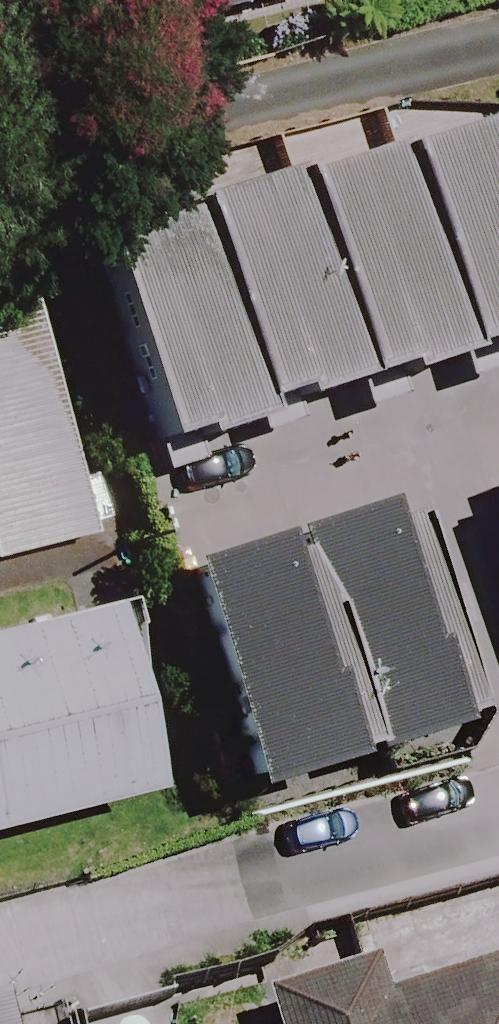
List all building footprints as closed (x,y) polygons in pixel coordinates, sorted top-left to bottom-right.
[(99,53),(283,0),(84,0),(99,53)] [(498,111),(52,251),(128,490),(498,373),(498,115),(498,111)] [(28,309),(0,316),(0,565),(90,542),(28,309)] [(470,759),(400,493),(157,558),(227,823),(470,759)] [(472,504),(498,591),(498,495),(472,504)] [(101,614),(0,640),(0,837),(148,799),(101,614)] [(378,1013),(370,980),(266,1007),(271,1023),(498,1023),(498,982),(378,1013)]
